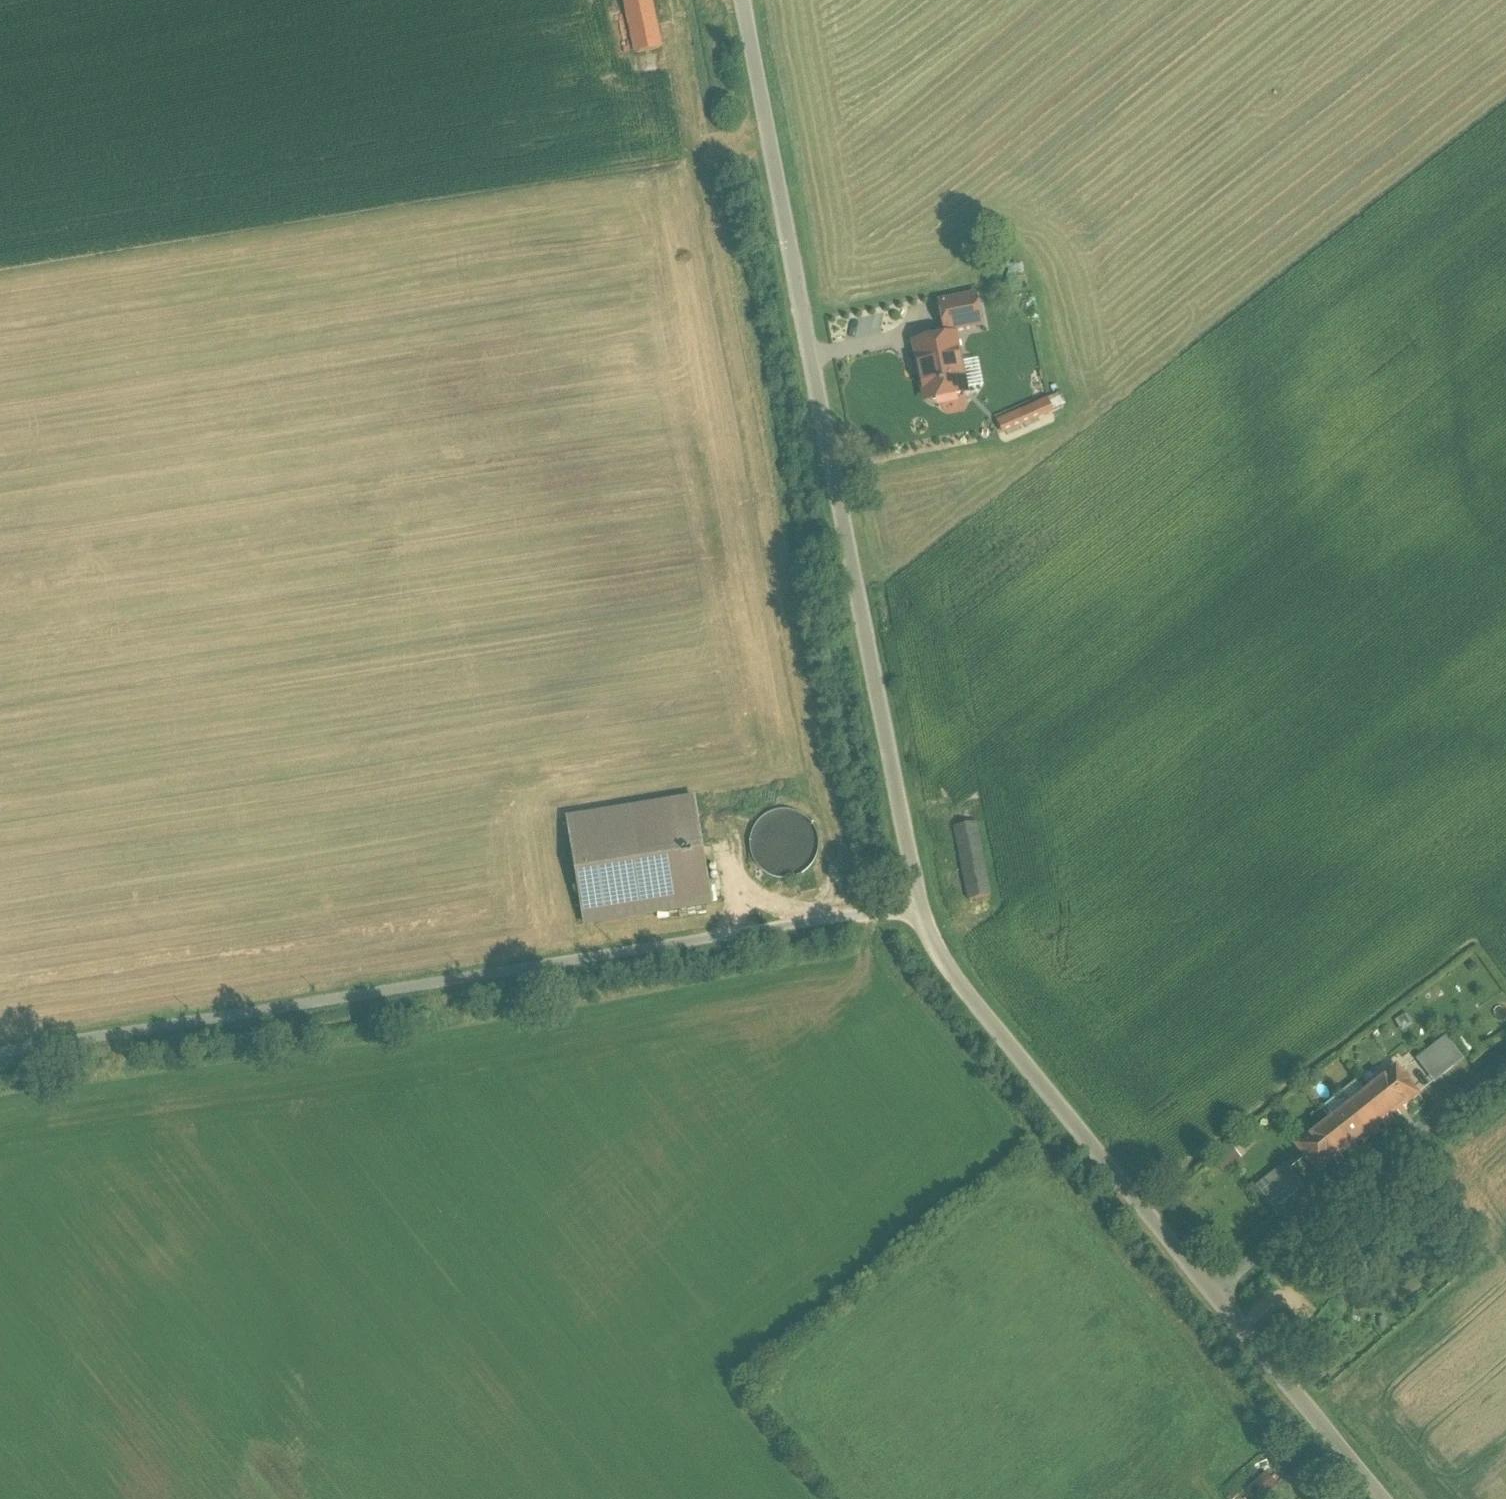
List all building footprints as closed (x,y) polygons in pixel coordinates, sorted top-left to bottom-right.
[(638,54),(661,49),(650,0),(626,0),(638,54)] [(976,296),(940,303),(946,333),(982,326),(976,296)] [(955,338),(916,346),(927,400),(929,399),(933,402),(942,401),(945,396),(966,392),(955,338)] [(1047,400),(999,422),(1004,433),(1052,412),(1047,400)] [(632,809),(568,819),(585,924),(712,904),(703,846),(640,856),(632,809)] [(817,858),(819,844),(816,831),(809,821),(798,813),(785,811),(772,814),(761,821),(753,833),(751,846),(754,859),(762,870),(773,877),(786,879),(799,876),(810,869),(817,858)] [(976,824),(955,828),(970,901),(991,897),(976,824)] [(1337,1078),(1355,1101),(1339,1113),(1322,1090),(1301,1106),(1319,1129),(1297,1146),(1319,1174),(1419,1095),(1397,1067),(1376,1084),(1358,1061),(1337,1078)]
